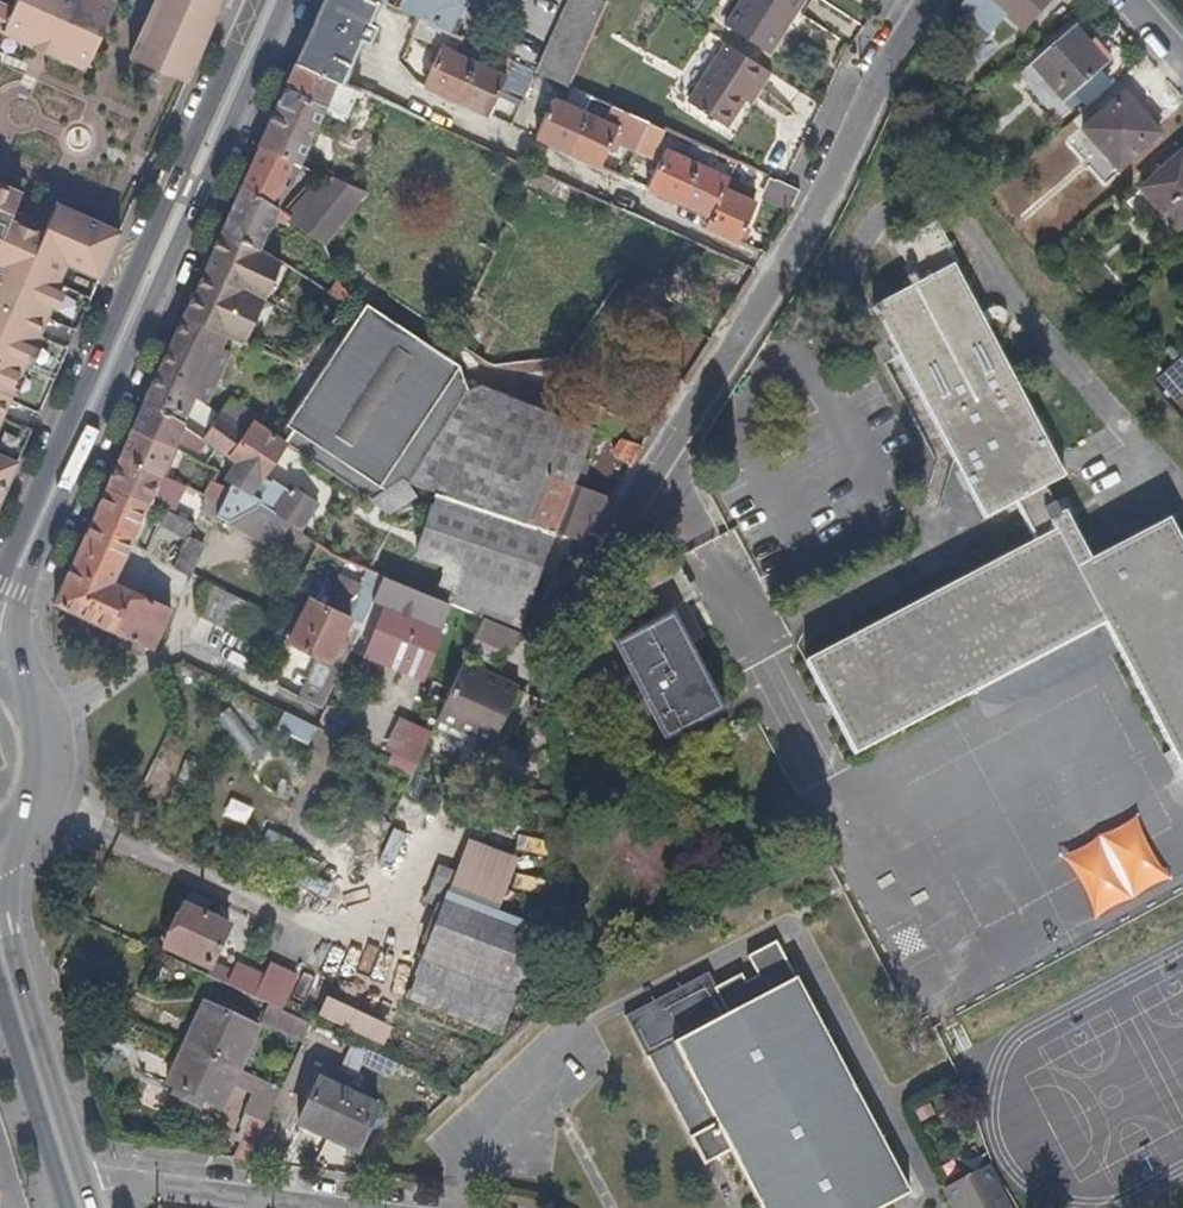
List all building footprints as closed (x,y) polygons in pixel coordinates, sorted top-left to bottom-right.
[(82,69),(112,0),(12,0),(10,4),(1,0),(0,0),(0,31),(82,69)] [(129,57),(186,82),(223,0),(154,0),(129,57)] [(376,0),(323,0),(321,4),(369,25),(379,1),(376,0)] [(465,0),(382,0),(381,3),(418,19),(450,33),(465,0)] [(606,2),(601,0),(569,0),(536,73),(567,86),(606,2)] [(789,0),(741,0),(725,23),(767,51),(786,20),(779,15),(789,0)] [(800,0),(789,0),(779,15),(786,20),(800,0)] [(1049,0),(963,0),(961,2),(989,27),(1004,10),(1026,27),(1049,0)] [(367,45),(375,29),(369,25),(321,4),(295,63),(340,83),(359,42),(367,45)] [(456,101),(472,63),(455,55),(462,39),(450,33),(418,19),(410,36),(441,50),(424,87),(456,101)] [(1102,72),(1088,58),(1090,50),(1073,31),(1030,68),(1034,73),(1064,106),(1075,97),(1102,72)] [(745,100),(755,84),(761,89),(772,73),(726,43),(690,100),(728,127),(745,100)] [(1110,65),(1094,47),(1090,50),(1088,58),(1102,72),(1110,65)] [(522,103),(536,73),(512,62),(504,78),(498,92),(522,103)] [(345,118),(358,91),(340,83),(295,63),(276,105),(258,145),(292,162),(297,166),(300,162),(324,109),(345,118)] [(498,92),(504,78),(472,63),(456,101),(486,115),(498,92)] [(1086,109),(1114,84),(1102,72),(1075,97),(1083,105),(1086,109)] [(1059,125),(1083,105),(1075,97),(1064,106),(1034,73),(1022,84),(1059,125)] [(751,105),(761,89),(755,84),(745,100),(751,105)] [(583,114),(590,97),(570,88),(562,105),(583,114)] [(1152,141),(1140,126),(1145,121),(1123,96),(1082,132),(1117,173),(1152,141)] [(567,153),(584,114),(583,114),(562,105),(552,100),(534,138),(567,153)] [(642,141),(650,124),(647,123),(621,111),(614,128),(615,128),(642,141)] [(598,166),(615,128),(614,128),(584,114),(567,153),(598,166)] [(1158,136),(1145,121),(1140,126),(1152,141),(1158,136)] [(655,160),(669,132),(650,124),(642,141),(637,152),(655,160)] [(281,184),(292,162),(258,145),(241,183),(272,207),(286,187),(281,184)] [(712,172),(719,155),(703,148),(696,164),(712,172)] [(724,190),(729,180),(712,172),(696,164),(664,151),(646,188),(678,203),(709,217),(705,227),(737,243),(755,205),(751,203),(724,190)] [(1176,157),(1139,190),(1176,231),(1182,225),(1182,164),(1176,157)] [(286,187),(297,166),(292,162),(281,184),(286,187)] [(752,184),(758,172),(736,163),(731,175),(752,184)] [(790,207),(798,191),(782,183),(769,178),(762,194),(790,207)] [(322,244),(355,205),(363,194),(330,180),(325,188),(291,221),(322,244)] [(756,193),(729,180),(724,190),(751,203),(756,193)] [(120,230),(55,202),(45,222),(13,208),(20,192),(0,183),(0,499),(31,430),(2,416),(9,402),(37,415),(68,347),(38,334),(46,317),(75,332),(120,230)] [(272,219),(277,210),(272,207),(241,183),(220,231),(258,249),(272,219)] [(276,222),(281,213),(277,210),(272,219),(276,222)] [(282,225),(287,218),(281,213),(276,222),(282,225)] [(813,660),(806,665),(856,757),(881,744),(971,697),(1086,638),(1105,628),(1110,637),(1146,705),(1169,750),(1182,776),(1182,546),(1170,520),(1076,570),(1057,535),(1054,532),(1036,497),(1067,481),(990,334),(957,268),(961,265),(940,224),(897,246),(913,279),(907,282),(911,292),(875,310),(985,524),(1016,507),(1035,546),(1015,557),(813,660)] [(241,285),(258,249),(220,231),(203,267),(241,285)] [(262,297),(283,264),(258,249),(241,285),(262,297)] [(235,301),(241,285),(203,267),(182,315),(216,331),(222,334),(254,348),(260,334),(233,322),(241,305),(235,301)] [(351,294),(343,287),(339,280),(330,293),(345,303),(351,294)] [(320,302),(327,292),(311,282),(304,293),(320,302)] [(174,419),(216,331),(182,315),(161,361),(145,399),(174,419)] [(456,356),(447,352),(440,350),(430,347),(420,341),(413,340),(350,318),(278,412),(274,417),(291,428),(282,441),(372,501),(377,496),(400,478),(408,477),(472,380),(465,371),(457,363),(451,360),(456,356)] [(187,410),(222,334),(216,331),(174,419),(180,423),(187,410)] [(1154,380),(1175,402),(1182,394),(1182,352),(1154,380)] [(574,484),(595,428),(592,427),(472,380),(408,477),(419,483),(436,488),(580,540),(608,497),(574,484)] [(172,448),(183,425),(180,423),(174,419),(145,399),(132,427),(172,448)] [(228,455),(254,421),(249,418),(240,430),(235,426),(236,422),(231,419),(229,422),(218,414),(209,426),(187,410),(180,423),(183,425),(186,426),(191,429),(228,455)] [(617,436),(622,424),(598,414),(592,427),(595,428),(617,436)] [(260,474),(282,441),(254,421),(228,455),(227,456),(242,466),(257,477),(260,474)] [(160,475),(172,448),(132,427),(119,457),(160,475)] [(628,464),(640,445),(621,438),(612,453),(628,464)] [(147,503),(160,475),(119,457),(106,485),(147,503)] [(259,493),(268,480),(260,474),(257,477),(242,466),(232,480),(259,493)] [(305,508),(268,480),(259,493),(232,480),(215,472),(211,480),(229,489),(221,504),(217,514),(227,520),(230,517),(260,498),(278,512),(291,521),(294,524),(305,508)] [(160,510),(174,481),(160,475),(147,503),(160,510)] [(387,513),(413,493),(400,478),(377,496),(372,501),(387,513)] [(221,504),(229,489),(211,480),(204,495),(206,497),(221,504)] [(172,516),(186,487),(174,481),(160,510),(172,516)] [(112,582),(142,515),(153,520),(153,522),(176,534),(163,560),(191,574),(204,546),(188,537),(193,527),(172,516),(160,510),(147,503),(106,485),(54,601),(141,643),(151,647),(170,609),(158,604),(162,597),(155,594),(151,600),(112,582)] [(518,631),(546,549),(569,557),(580,540),(436,488),(413,555),(445,566),(433,597),(448,602),(467,611),(482,616),(518,631)] [(217,514),(221,504),(206,497),(203,504),(203,511),(215,517),(217,514)] [(260,525),(278,512),(260,498),(230,517),(240,530),(256,520),(260,525)] [(299,565),(314,541),(294,524),(291,521),(274,548),(299,565)] [(425,672),(443,628),(437,625),(448,602),(433,597),(381,575),(371,599),(386,605),(367,649),(425,672)] [(269,613),(212,585),(197,615),(255,643),(269,613)] [(330,659),(350,619),(308,598),(289,639),(330,659)] [(457,633),(467,611),(448,602),(437,625),(443,628),(457,633)] [(726,707),(675,609),(615,639),(666,737),(726,707)] [(451,683),(471,640),(457,633),(443,628),(425,672),(451,683)] [(975,706),(1093,645),(1110,637),(1105,628),(1086,638),(971,697),(975,706)] [(327,705),(338,662),(312,655),(300,698),(327,705)] [(353,682),(362,663),(347,656),(339,675),(353,682)] [(493,747),(520,688),(462,663),(436,721),(493,747)] [(237,755),(255,747),(236,705),(218,713),(237,755)] [(310,741),(316,722),(283,711),(276,730),(310,741)] [(430,747),(432,743),(426,739),(424,744),(430,747)] [(1169,750),(1164,754),(1182,792),(1182,776),(1169,750)] [(253,859),(275,870),(293,837),(271,825),(253,859)] [(488,909),(507,858),(472,844),(452,895),(488,909)] [(297,889),(328,894),(334,862),(303,857),(297,889)] [(438,865),(430,895),(444,899),(453,869),(438,865)] [(517,997),(543,931),(488,909),(452,895),(446,893),(421,959),(517,997)] [(209,969),(230,927),(185,906),(166,948),(209,969)] [(777,943),(750,957),(760,976),(747,984),(742,976),(715,989),(709,976),(627,1017),(706,1164),(728,1151),(758,1207),(886,1207),(910,1196),(896,1168),(777,943)] [(517,997),(421,959),(408,990),(471,1013),(504,1026),(517,997)] [(256,998),(266,977),(239,964),(229,985),(256,998)] [(279,1009),(294,976),(271,965),(266,977),(256,998),(279,1009)] [(329,993),(320,1014),(386,1043),(395,1022),(329,993)] [(240,1069),(259,1029),(205,1003),(184,1045),(186,1046),(240,1069)] [(504,1026),(471,1013),(468,1022),(500,1036),(504,1026)] [(234,1082),(240,1069),(186,1046),(168,1084),(177,1089),(205,1102),(221,1110),(234,1082)] [(268,1124),(284,1090),(240,1069),(234,1082),(254,1092),(245,1113),(268,1124)] [(333,1140),(354,1092),(319,1076),(297,1124),(333,1140)] [(202,1108),(205,1102),(177,1089),(174,1095),(202,1108)] [(358,1151),(380,1102),(354,1092),(333,1140),(358,1151)] [(251,1160),(268,1124),(245,1113),(237,1158),(251,1160)] [(922,1190),(908,1161),(896,1168),(910,1196),(922,1190)] [(988,1172),(944,1195),(951,1207),(1008,1207),(988,1172)]
